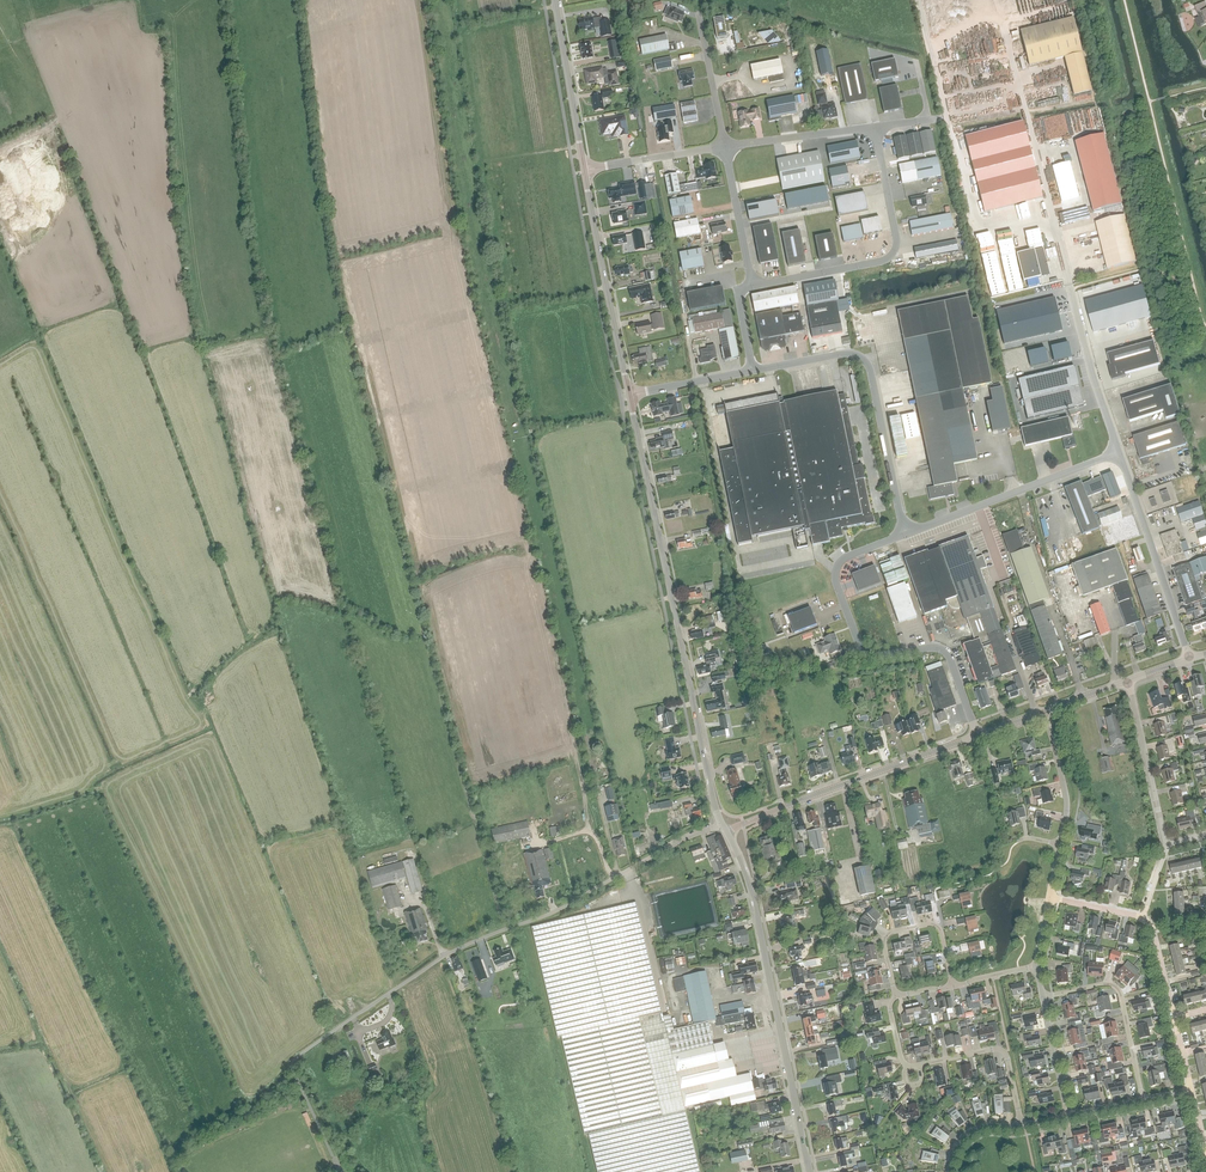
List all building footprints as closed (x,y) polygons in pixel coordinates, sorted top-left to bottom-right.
[(1204,11),(1203,9),(1205,8),(1205,5),(1205,2),(1194,7),(1199,18),(1196,19),(1200,26),(1205,23),(1205,10),(1204,11)] [(667,16),(674,20),(674,21),(678,22),(678,21),(682,23),(685,15),(681,13),(682,12),(670,8),(667,7),(664,15),(667,16)] [(724,17),(713,19),(717,39),(727,38),(724,17)] [(588,31),(594,30),(594,28),(599,27),(601,38),(612,36),(609,20),(602,21),(601,21),(600,19),(592,20),(592,19),(592,18),(579,20),(580,30),(588,29),(588,31)] [(1020,31),(1029,66),(1064,58),(1073,95),(1091,90),(1073,18),(1020,31)] [(772,31),(758,34),(767,44),(781,42),(772,31)] [(675,44),(668,44),(666,35),(639,41),(642,55),(669,50),(669,52),(676,50),(675,44)] [(832,69),(826,39),(814,42),(819,65),(815,66),(817,73),(824,72),(824,70),(832,69)] [(617,40),(608,42),(611,59),(620,58),(617,40)] [(580,45),(583,59),(593,58),(590,43),(580,45)] [(654,60),(656,71),(673,68),(671,57),(654,60)] [(898,77),(895,59),(871,64),(875,82),(898,77)] [(780,60),(750,66),(753,81),(769,77),(770,83),(784,80),(783,75),(780,60)] [(868,100),(861,64),(837,69),(845,105),(868,100)] [(602,68),(585,71),(587,84),(596,83),(596,79),(604,78),(603,77),(608,77),(609,86),(619,84),(616,71),(607,73),(606,69),(602,69),(602,68)] [(691,80),(694,79),(692,70),(679,72),(681,82),(684,81),(685,87),(692,85),(691,80)] [(884,113),(901,109),(896,86),(879,89),(884,113)] [(603,96),(592,97),(594,112),(604,110),(602,99),(612,97),(611,89),(602,91),(603,96)] [(838,117),(837,112),(836,112),(834,104),(826,106),(825,104),(827,103),(825,94),(816,96),(818,105),(821,104),(822,107),(821,107),(824,119),(831,118),(831,119),(838,117)] [(766,101),(769,115),(768,115),(769,122),(778,120),(778,117),(797,114),(794,96),(766,101)] [(694,102),(680,104),(684,123),(698,121),(694,102)] [(674,105),(652,109),(654,121),(676,118),(674,105)] [(741,128),(750,126),(749,119),(753,118),(753,120),(760,119),(758,109),(751,110),(752,112),(748,113),(747,111),(738,113),(741,128)] [(611,120),(602,121),(604,133),(606,133),(607,133),(613,132),(614,134),(615,135),(615,136),(626,134),(626,133),(627,132),(624,117),(611,119),(611,120)] [(665,127),(657,129),(658,137),(657,137),(658,141),(659,141),(659,142),(669,141),(668,134),(673,133),(671,122),(664,123),(665,127)] [(965,137),(984,212),(1042,197),(1023,122),(965,137)] [(919,133),(924,154),(935,152),(931,131),(919,133)] [(906,136),(911,157),(923,155),(918,134),(906,136)] [(1075,142),(1092,211),(1122,204),(1104,134),(1075,142)] [(894,139),(898,160),(910,157),(905,136),(894,139)] [(854,142),(824,148),(827,164),(857,159),(854,142)] [(819,151),(777,160),(782,190),(824,182),(819,151)] [(914,162),(917,180),(941,176),(937,158),(914,162)] [(696,170),(698,178),(706,177),(707,179),(716,178),(714,164),(704,165),(705,168),(696,170)] [(846,167),(829,170),(832,188),(850,185),(846,167)] [(665,176),(668,195),(680,193),(677,174),(665,176)] [(620,188),(608,190),(609,199),(612,199),(613,203),(621,202),(621,197),(622,197),(621,193),(631,191),(632,194),(636,194),(635,190),(639,189),(641,200),(648,199),(645,184),(638,185),(638,186),(635,187),(634,181),(619,184),(620,188)] [(698,191),(696,182),(688,184),(689,192),(698,191)] [(826,187),(820,189),(823,203),(828,202),(826,187)] [(820,189),(814,190),(817,204),(823,203),(820,189)] [(814,190),(808,191),(811,205),(817,204),(814,190)] [(808,191),(802,192),(805,206),(811,205),(808,191)] [(802,192),(796,193),(799,207),(805,206),(802,192)] [(796,193),(790,194),(793,208),(799,207),(796,193)] [(838,216),(868,211),(864,193),(835,199),(838,216)] [(790,194),(784,195),(787,210),(793,208),(790,194)] [(927,205),(925,195),(910,198),(912,208),(917,207),(917,211),(925,210),(925,206),(927,205)] [(691,197),(669,201),(672,218),(694,214),(691,197)] [(645,201),(633,204),(635,216),(647,214),(645,201)] [(749,220),(779,215),(776,201),(746,206),(749,220)] [(1062,225),(1090,218),(1087,207),(1059,214),(1062,225)] [(614,224),(628,222),(626,210),(619,211),(619,213),(612,214),(614,224)] [(909,222),(912,236),(953,228),(950,214),(909,222)] [(1096,223),(1107,269),(1136,262),(1125,216),(1096,223)] [(876,233),(882,232),(879,218),(873,219),(876,233)] [(700,233),(697,219),(674,223),(676,238),(700,233)] [(870,234),(876,233),(873,219),(867,220),(870,234)] [(863,236),(870,234),(867,220),(861,221),(863,236)] [(713,235),(727,232),(725,222),(711,225),(713,235)] [(760,265),(779,261),(771,225),(753,228),(760,265)] [(860,225),(841,228),(843,243),(863,239),(860,225)] [(807,262),(801,229),(783,233),(789,266),(807,262)] [(642,231),(632,233),(636,250),(645,249),(642,231)] [(612,237),(614,246),(627,243),(625,234),(612,237)] [(832,234),(814,237),(819,261),(837,257),(832,234)] [(732,251),(731,252),(730,252),(729,246),(720,248),(723,263),(732,261),(731,256),(732,256),(732,251)] [(957,247),(916,256),(918,265),(959,257),(957,247)] [(1034,249),(1016,254),(1023,281),(1050,275),(1043,248),(1034,251),(1034,249)] [(683,271),(704,267),(700,249),(679,253),(683,271)] [(628,266),(628,265),(616,267),(616,269),(614,269),(615,275),(617,275),(617,276),(625,275),(626,276),(628,276),(629,275),(629,274),(630,274),(630,273),(632,273),(633,271),(633,269),(632,268),(631,269),(630,266),(628,266)] [(652,271),(640,273),(641,279),(644,278),(645,281),(655,279),(654,271),(655,271),(654,267),(651,267),(652,271)] [(804,287),(803,287),(807,306),(836,301),(838,301),(835,281),(834,282),(835,283),(804,288),(804,287)] [(629,289),(631,299),(641,297),(642,304),(653,301),(650,284),(638,287),(639,287),(629,289)] [(1093,333),(1151,316),(1142,285),(1085,302),(1093,333)] [(722,287),(687,293),(690,311),(725,305),(722,287)] [(795,287),(751,295),(754,312),(798,304),(795,287)] [(897,311),(934,487),(927,488),(930,500),(954,495),(951,483),(957,482),(953,465),(977,460),(962,389),(991,383),(978,319),(972,320),(967,297),(897,311)] [(1054,298),(1043,301),(1045,309),(1056,306),(1054,298)] [(807,306),(811,330),(841,325),(836,301),(807,306)] [(1043,301),(1037,302),(1041,318),(1047,317),(1045,309),(1043,301)] [(1037,302),(1031,303),(1035,320),(1041,318),(1037,302)] [(1031,303),(1025,305),(1029,321),(1035,320),(1031,303)] [(1025,305),(1019,306),(1023,322),(1029,321),(1025,305)] [(1019,306),(1014,307),(1017,324),(1023,322),(1019,306)] [(1056,306),(1045,309),(1047,317),(1058,314),(1056,306)] [(1014,307),(1008,309),(1012,325),(1017,324),(1014,307)] [(692,320),(688,321),(690,333),(695,332),(695,333),(725,328),(725,329),(719,330),(725,360),(739,357),(733,327),(730,309),(721,311),(721,313),(699,317),(692,318),(692,320)] [(1008,309),(1002,310),(1006,326),(1012,325),(1008,309)] [(786,335),(803,332),(800,314),(783,317),(781,310),(755,315),(761,348),(766,351),(770,350),(772,346),(776,345),(780,348),(785,347),(787,343),(786,335)] [(1002,310),(996,311),(1000,328),(1006,326),(1002,310)] [(649,322),(643,323),(643,324),(635,325),(637,335),(651,332),(651,330),(654,329),(654,330),(663,328),(661,314),(651,316),(653,324),(650,325),(649,322)] [(1047,317),(1041,318),(1045,335),(1062,331),(1058,314),(1047,317)] [(1041,318),(1035,320),(1039,336),(1045,335),(1041,318)] [(1035,320),(1029,321),(1033,337),(1039,336),(1035,320)] [(1029,321),(1023,322),(1027,339),(1033,337),(1029,321)] [(1023,322),(1017,324),(1021,340),(1027,339),(1023,322)] [(1017,324),(1012,325),(1015,341),(1021,340),(1017,324)] [(1012,325),(1006,326),(1010,343),(1015,341),(1012,325)] [(1006,326),(1000,328),(1004,344),(1010,343),(1006,326)] [(1158,339),(1105,354),(1109,366),(1106,367),(1110,381),(1124,377),(1124,374),(1164,363),(1158,339)] [(1068,343),(1050,347),(1054,361),(1071,357),(1068,343)] [(717,358),(714,345),(707,347),(707,349),(700,350),(702,358),(699,358),(700,364),(710,362),(710,360),(717,358)] [(1045,348),(1027,353),(1030,367),(1048,363),(1045,348)] [(633,357),(632,357),(633,363),(635,363),(635,365),(648,362),(646,353),(633,355),(633,357)] [(1074,366),(1018,380),(1028,419),(1083,406),(1074,366)] [(1171,385),(1123,401),(1130,422),(1163,411),(1166,419),(1180,415),(1171,385)] [(1010,429),(1002,387),(990,390),(992,401),(986,403),(993,432),(1010,429)] [(838,396),(837,391),(783,402),(782,398),(778,399),(777,393),(776,393),(778,403),(726,414),(724,404),(723,404),(733,449),(719,452),(718,447),(718,448),(738,546),(738,545),(752,542),(752,543),(751,537),(757,536),(757,538),(757,537),(757,536),(792,529),(804,527),(806,538),(810,537),(812,546),(830,542),(829,539),(843,536),(841,528),(865,523),(866,525),(874,523),(872,515),(871,515),(863,479),(865,479),(862,464),(859,465),(844,394),(838,396)] [(660,402),(651,404),(652,409),(652,412),(653,412),(654,417),(663,415),(662,413),(670,412),(671,417),(679,415),(675,398),(667,399),(668,404),(660,405),(660,402)] [(717,407),(718,415),(725,414),(723,405),(717,407)] [(1073,435),(1072,435),(1068,418),(1021,429),(1025,447),(1062,438),(1065,450),(1076,447),(1073,435)] [(1179,422),(1133,437),(1140,459),(1186,445),(1179,422)] [(663,441),(673,439),(672,431),(661,433),(662,438),(656,439),(656,441),(650,442),(651,448),(655,447),(656,449),(664,447),(663,441)] [(1112,472),(1102,476),(1110,499),(1120,495),(1112,472)] [(671,475),(669,476),(666,476),(658,478),(659,484),(667,482),(672,481),(671,475)] [(1101,477),(1082,484),(1087,497),(1106,490),(1101,477)] [(1087,497),(1082,484),(1081,481),(1064,488),(1082,534),(1099,528),(1098,527),(1099,526),(1095,515),(1094,515),(1087,497)] [(1161,493),(1165,504),(1171,501),(1167,490),(1161,493)] [(1177,509),(1182,522),(1192,519),(1204,515),(1199,501),(1177,509)] [(1118,507),(1116,508),(1101,513),(1095,515),(1099,526),(1105,524),(1122,518),(1118,507)] [(675,518),(680,517),(679,511),(674,512),(665,514),(666,520),(675,518)] [(1197,531),(1205,528),(1205,521),(1204,515),(1192,519),(1197,531)] [(1044,536),(1048,535),(1044,518),(1039,519),(1044,536)] [(708,529),(692,532),(693,538),(702,536),(702,534),(709,533),(708,529)] [(1186,559),(1189,558),(1187,552),(1184,553),(1176,530),(1160,535),(1163,543),(1168,558),(1173,556),(1176,563),(1186,559)] [(970,663),(978,684),(1016,671),(1002,631),(986,588),(984,582),(983,579),(982,577),(981,574),(980,571),(980,570),(987,568),(982,556),(976,558),(974,553),(967,536),(938,547),(939,549),(928,553),(927,551),(905,559),(904,559),(924,615),(947,607),(946,604),(949,603),(950,605),(952,607),(955,609),(957,609),(960,608),(964,619),(969,617),(977,640),(964,645),(968,657),(966,658),(968,664),(970,663)] [(1190,548),(1201,545),(1199,538),(1188,541),(1190,548)] [(686,540),(686,539),(677,541),(678,549),(685,547),(686,548),(692,547),(691,542),(690,539),(686,540)] [(1062,654),(1043,600),(1049,598),(1031,548),(1010,555),(1048,660),(1062,654)] [(1139,548),(1133,550),(1137,562),(1143,560),(1139,548)] [(1132,598),(1125,581),(1127,580),(1116,549),(1072,566),(1083,596),(1112,586),(1126,626),(1130,625),(1130,626),(1132,627),(1135,626),(1138,635),(1133,637),(1136,645),(1133,647),(1135,652),(1144,649),(1145,649),(1143,643),(1144,643),(1141,634),(1144,633),(1140,620),(1137,621),(1129,599),(1132,598)] [(1183,565),(1174,569),(1186,606),(1205,599),(1205,596),(1199,575),(1205,573),(1205,558),(1190,563),(1183,565)] [(874,566),(852,574),(858,592),(881,583),(874,566)] [(1146,572),(1133,577),(1147,619),(1161,614),(1148,575),(1147,575),(1146,572)] [(1013,583),(1012,578),(998,583),(1000,588),(1013,583)] [(713,582),(705,584),(706,591),(714,590),(713,582)] [(904,583),(886,590),(898,624),(916,617),(904,583)] [(696,598),(702,597),(701,590),(696,591),(696,589),(687,591),(689,599),(696,598)] [(1110,632),(1100,603),(1090,607),(1100,636),(1110,632)] [(1197,613),(1196,610),(1194,604),(1185,607),(1188,616),(1197,613)] [(794,633),(817,625),(810,608),(787,616),(794,633)] [(1203,620),(1201,615),(1201,616),(1198,609),(1196,610),(1197,613),(1198,617),(1199,621),(1203,630),(1205,629),(1205,619),(1203,620)] [(726,611),(717,613),(718,622),(728,620),(726,611)] [(1157,625),(1163,623),(1161,617),(1155,620),(1157,625)] [(1203,630),(1199,621),(1192,624),(1195,633),(1203,630)] [(1041,662),(1028,626),(1014,631),(1015,634),(1012,635),(1020,658),(1021,657),(1022,661),(1024,660),(1026,667),(1041,662)] [(696,639),(704,637),(702,629),(692,631),(692,633),(690,633),(691,639),(696,638),(696,639)] [(1159,634),(1160,637),(1155,639),(1157,646),(1166,643),(1166,642),(1169,641),(1166,631),(1159,634)] [(830,655),(840,651),(838,645),(839,645),(838,642),(837,642),(834,634),(824,638),(826,642),(816,645),(820,654),(829,651),(830,655)] [(1088,655),(1100,651),(1096,637),(1083,641),(1088,655)] [(699,675),(711,672),(710,667),(711,667),(710,662),(715,661),(715,659),(720,658),(719,655),(705,658),(707,666),(697,668),(699,675)] [(925,668),(929,678),(931,684),(928,685),(932,696),(930,697),(936,712),(943,710),(956,705),(940,662),(925,668)] [(1057,682),(1067,678),(1064,667),(1053,671),(1057,682)] [(1037,687),(1048,684),(1046,677),(1044,677),(1042,672),(1034,675),(1036,680),(1035,680),(1037,687)] [(1195,681),(1191,682),(1195,696),(1201,695),(1199,688),(1204,686),(1201,674),(1194,676),(1195,681)] [(1013,677),(1016,685),(1018,684),(1021,683),(1018,675),(1013,677)] [(986,683),(987,689),(996,686),(994,680),(986,683)] [(1184,703),(1191,701),(1188,689),(1184,690),(1182,683),(1174,685),(1177,697),(1182,696),(1184,703)] [(707,712),(720,709),(725,708),(722,691),(723,691),(722,684),(711,686),(712,693),(715,692),(717,700),(706,703),(707,708),(706,708),(707,712)] [(1010,687),(1006,689),(1006,690),(1009,699),(1019,695),(1017,691),(1020,690),(1018,684),(1010,687)] [(981,709),(991,705),(985,688),(981,689),(981,687),(975,689),(976,691),(975,692),(981,709)] [(1163,704),(1164,708),(1167,707),(1171,706),(1168,697),(1161,699),(1158,691),(1149,694),(1154,707),(1163,704)] [(1111,745),(1127,742),(1121,714),(1118,715),(1116,706),(1104,709),(1106,718),(1105,718),(1107,725),(1111,724),(1113,730),(1108,731),(1111,745)] [(663,707),(656,709),(658,716),(662,715),(665,728),(670,727),(670,728),(674,727),(673,718),(672,713),(665,714),(663,707)] [(943,710),(936,712),(934,713),(936,719),(937,718),(939,724),(947,721),(943,710)] [(906,721),(910,734),(918,731),(915,723),(919,721),(916,714),(910,716),(911,720),(906,721)] [(883,716),(885,726),(891,724),(889,715),(883,716)] [(1205,724),(1205,715),(1199,717),(1199,716),(1193,718),(1196,727),(1205,724)] [(727,729),(725,716),(719,717),(722,728),(718,729),(718,728),(716,729),(711,731),(712,738),(726,735),(726,737),(730,736),(728,729),(727,729)] [(1170,723),(1168,716),(1162,717),(1163,722),(1154,724),(1157,737),(1166,734),(1164,724),(1170,723)] [(903,736),(910,734),(906,721),(898,724),(895,725),(898,733),(901,732),(903,736)] [(869,753),(877,751),(876,747),(879,746),(879,747),(883,746),(881,738),(874,740),(873,737),(865,740),(869,753)] [(673,738),(665,739),(667,750),(666,751),(668,760),(681,757),(679,748),(675,749),(673,738)] [(851,749),(856,747),(853,738),(848,739),(850,746),(845,747),(846,753),(841,755),(844,764),(854,761),(852,752),(851,749)] [(1031,756),(1041,754),(1040,749),(1035,750),(1033,739),(1026,741),(1026,740),(1020,741),(1022,746),(1024,753),(1030,752),(1031,756)] [(1169,758),(1168,754),(1174,752),(1171,739),(1165,741),(1166,746),(1157,748),(1160,760),(1169,758)] [(818,749),(821,758),(827,756),(824,747),(818,749)] [(743,753),(730,757),(732,766),(746,762),(743,753)] [(780,787),(790,784),(788,774),(787,774),(786,768),(789,768),(787,757),(778,759),(781,769),(779,770),(781,777),(778,778),(780,787)] [(1111,757),(1099,760),(1102,773),(1114,770),(1111,757)] [(811,778),(829,773),(828,772),(832,771),(828,760),(808,767),(811,774),(810,774),(811,778)] [(955,779),(964,776),(961,768),(962,767),(960,760),(948,764),(951,771),(952,771),(955,779)] [(996,769),(991,770),(994,784),(999,783),(997,776),(1000,775),(1000,774),(1013,771),(1010,760),(1003,762),(1002,761),(997,762),(998,769),(996,769)] [(1172,771),(1178,770),(1176,762),(1170,764),(1171,769),(1162,770),(1165,783),(1175,781),(1172,771)] [(1037,782),(1048,779),(1045,767),(1038,768),(1037,764),(1028,766),(1030,772),(1035,771),(1037,782)] [(672,779),(669,766),(660,768),(663,781),(672,779)] [(732,798),(742,795),(741,792),(740,786),(736,769),(727,771),(731,788),(729,788),(731,794),(732,798)] [(678,780),(678,782),(677,782),(676,784),(677,786),(678,788),(680,788),(680,789),(689,787),(688,782),(689,782),(688,778),(687,778),(686,773),(677,775),(677,776),(673,776),(674,781),(678,780)] [(965,775),(969,789),(975,787),(974,785),(972,779),(975,778),(973,773),(965,775)] [(1181,793),(1187,792),(1185,784),(1178,786),(1179,790),(1171,792),(1174,805),(1183,803),(1181,793)] [(615,798),(611,786),(604,788),(608,800),(615,798)] [(1038,805),(1043,804),(1053,802),(1052,796),(1051,796),(1050,790),(1042,792),(1040,788),(1032,790),(1034,798),(1041,796),(1042,799),(1037,800),(1038,805)] [(922,797),(919,798),(918,792),(905,795),(906,801),(904,801),(905,802),(904,802),(905,807),(904,807),(909,828),(915,827),(916,830),(918,829),(919,834),(931,831),(932,833),(940,831),(938,820),(929,822),(930,823),(928,824),(922,797)] [(661,809),(673,807),(671,801),(650,805),(651,810),(661,808),(661,809)] [(686,816),(692,815),(693,817),(695,823),(701,821),(700,814),(701,814),(699,809),(692,810),(690,803),(683,805),(686,816)] [(605,807),(607,818),(618,815),(616,804),(605,807)] [(828,829),(842,826),(839,812),(837,813),(835,804),(825,806),(827,815),(825,815),(828,829)] [(887,822),(884,811),(881,812),(880,805),(873,806),(873,805),(865,807),(868,817),(875,816),(878,830),(890,827),(888,821),(887,822)] [(1017,812),(1008,814),(1011,826),(1020,824),(1019,819),(1026,817),(1023,808),(1016,809),(1017,812)] [(1190,818),(1195,817),(1193,810),(1186,811),(1187,817),(1177,819),(1179,829),(1192,827),(1190,818)] [(815,830),(821,829),(818,817),(816,818),(815,811),(807,813),(809,824),(814,823),(815,830)] [(1049,831),(1051,819),(1043,817),(1044,813),(1036,811),(1035,819),(1039,820),(1038,828),(1044,829),(1043,830),(1049,831)] [(806,830),(805,828),(804,820),(803,820),(801,813),(794,814),(798,832),(806,830)] [(528,821),(491,829),(494,844),(531,836),(528,821)] [(536,827),(539,839),(548,837),(545,825),(536,827)] [(1097,840),(1098,835),(1100,835),(1102,827),(1092,825),(1091,830),(1082,828),(1080,836),(1082,836),(1081,839),(1082,840),(1084,841),(1086,840),(1086,837),(1097,840)] [(561,835),(559,826),(549,828),(551,837),(561,835)] [(821,829),(815,830),(807,832),(812,852),(824,849),(822,836),(823,835),(822,831),(821,832),(821,829)] [(731,857),(721,836),(715,838),(714,836),(708,839),(713,851),(716,850),(719,856),(714,858),(719,871),(729,867),(726,859),(731,857)] [(765,863),(780,859),(776,846),(774,846),(773,843),(774,843),(771,836),(759,840),(761,847),(762,846),(763,850),(761,850),(765,863)] [(623,848),(625,848),(624,844),(624,843),(623,838),(612,840),(615,850),(617,850),(618,857),(625,855),(623,848)] [(899,850),(908,848),(906,838),(896,840),(899,850)] [(806,855),(804,843),(796,844),(799,857),(806,855)] [(699,858),(705,856),(701,846),(690,849),(693,858),(698,856),(699,858)] [(1089,854),(1093,855),(1095,848),(1088,846),(1088,851),(1078,849),(1076,857),(1088,859),(1089,854)] [(543,850),(546,860),(554,858),(551,848),(543,850)] [(401,858),(408,857),(406,849),(400,851),(401,858)] [(528,890),(534,888),(537,899),(545,897),(542,886),(551,884),(543,850),(524,854),(531,885),(528,886),(528,890)] [(707,852),(710,862),(711,861),(715,873),(718,873),(711,851),(707,852)] [(1192,860),(1194,869),(1195,874),(1198,874),(1196,869),(1202,867),(1200,858),(1192,860)] [(402,862),(412,894),(423,891),(413,859),(402,862)] [(1194,869),(1192,860),(1184,862),(1186,871),(1188,876),(1190,875),(1189,871),(1194,869)] [(402,862),(367,872),(372,888),(395,882),(394,880),(398,879),(399,880),(406,878),(402,862)] [(1186,871),(1184,862),(1177,864),(1179,873),(1180,878),(1183,877),(1182,872),(1186,871)] [(1179,873),(1177,864),(1170,866),(1173,879),(1176,879),(1174,874),(1179,873)] [(861,896),(875,893),(869,866),(855,869),(861,896)] [(1083,882),(1084,876),(1089,876),(1090,870),(1082,869),(1081,873),(1073,871),(1071,879),(1073,880),(1074,885),(1082,883),(1081,882),(1083,882)] [(877,881),(884,880),(883,877),(882,870),(874,871),(876,878),(877,881)] [(1128,895),(1130,883),(1125,882),(1126,877),(1125,877),(1126,872),(1121,871),(1120,876),(1118,884),(1121,885),(1120,893),(1128,895)] [(1114,884),(1118,884),(1120,876),(1113,875),(1112,879),(1107,878),(1105,890),(1113,892),(1114,884)] [(835,899),(830,876),(825,877),(830,900),(835,899)] [(718,887),(722,886),(722,888),(726,887),(727,891),(732,890),(731,886),(736,885),(734,877),(724,879),(724,880),(720,880),(720,881),(717,882),(718,887)] [(796,887),(794,879),(785,881),(786,889),(796,887)] [(382,889),(388,911),(402,907),(396,885),(382,889)] [(796,890),(791,891),(787,892),(781,893),(782,894),(778,894),(779,898),(778,898),(778,901),(784,900),(785,901),(787,900),(788,899),(788,898),(789,898),(790,901),(798,900),(796,890)] [(949,890),(938,893),(940,899),(950,897),(949,890)] [(967,906),(967,907),(972,906),(969,893),(953,896),(954,901),(960,899),(962,907),(967,906)] [(1174,901),(1184,901),(1186,900),(1186,901),(1189,901),(1189,898),(1184,898),(1183,893),(1174,893),(1174,901)] [(934,901),(933,894),(924,896),(926,902),(922,902),(925,914),(932,912),(930,903),(934,901)] [(925,914),(922,902),(919,903),(918,897),(909,899),(911,907),(916,906),(918,915),(925,914)] [(729,907),(735,906),(733,898),(727,900),(729,907)] [(888,908),(883,898),(878,901),(883,911),(888,908)] [(901,905),(897,906),(900,918),(907,916),(905,906),(909,905),(908,898),(900,899),(901,905)] [(1175,909),(1184,908),(1189,908),(1189,905),(1184,906),(1184,901),(1174,901),(1175,909)] [(732,1105),(742,1103),(755,1100),(749,1073),(743,1075),(736,1076),(732,1058),(725,1060),(723,1051),(721,1043),(713,1044),(711,1037),(708,1022),(675,1030),(674,1030),(670,1015),(667,1016),(663,1017),(662,1012),(636,903),(631,904),(532,928),(557,1036),(561,1035),(584,1135),(588,1134),(597,1171),(700,1171),(685,1111),(685,1107),(730,1097),(732,1105)] [(890,905),(890,908),(893,919),(894,919),(894,920),(899,919),(899,918),(900,918),(897,906),(897,903),(890,905)] [(733,918),(745,915),(743,907),(738,909),(737,907),(733,908),(734,912),(732,912),(733,918)] [(420,908),(405,913),(411,936),(413,935),(416,944),(428,941),(426,935),(428,934),(420,908)] [(1184,908),(1175,909),(1175,916),(1184,916),(1189,916),(1189,913),(1184,913),(1184,908)] [(877,924),(875,922),(880,917),(873,909),(868,914),(866,913),(861,919),(875,927),(877,924)] [(1079,932),(1081,924),(1077,923),(1078,916),(1072,915),(1072,914),(1067,913),(1065,918),(1066,919),(1065,925),(1074,927),(1073,931),(1075,931),(1074,934),(1078,934),(1079,932)] [(784,930),(796,928),(795,923),(793,923),(792,917),(782,919),(784,930)] [(965,919),(965,918),(957,920),(958,925),(966,923),(968,931),(973,930),(973,931),(978,930),(975,917),(965,919)] [(1097,928),(1099,919),(1091,917),(1089,929),(1093,930),(1092,935),(1100,936),(1102,929),(1097,928)] [(873,930),(875,927),(861,919),(859,926),(860,927),(858,934),(868,937),(870,930),(873,931),(873,930)] [(1115,930),(1117,922),(1109,921),(1108,927),(1107,926),(1105,932),(1113,934),(1112,939),(1117,940),(1119,931),(1115,930)] [(726,932),(733,931),(731,924),(724,925),(726,932)] [(1135,927),(1127,926),(1125,936),(1120,935),(1119,943),(1127,944),(1129,938),(1133,939),(1135,927)] [(748,942),(746,931),(743,932),(742,931),(739,932),(739,933),(728,935),(729,940),(733,939),(734,945),(741,943),(742,947),(748,946),(748,942)] [(913,943),(915,949),(916,956),(921,955),(920,948),(921,948),(921,945),(932,943),(930,935),(918,937),(919,941),(913,943)] [(910,941),(905,942),(904,938),(901,939),(902,943),(893,945),(895,952),(906,950),(906,948),(911,947),(910,941)] [(865,955),(876,953),(874,945),(867,947),(865,942),(858,944),(860,949),(860,952),(864,951),(865,955)] [(960,945),(961,952),(969,950),(971,958),(976,957),(977,958),(981,957),(978,942),(970,944),(970,943),(960,945)] [(1067,947),(1059,945),(1057,955),(1062,956),(1062,954),(1068,956),(1070,950),(1073,951),(1074,944),(1067,943),(1067,947)] [(1188,948),(1185,948),(1180,950),(1179,944),(1170,946),(1172,954),(1181,952),(1189,950),(1188,948)] [(791,957),(794,956),(796,962),(802,961),(800,955),(801,954),(801,951),(805,948),(803,945),(800,948),(800,947),(789,950),(791,957)] [(501,948),(494,951),(496,957),(493,958),(496,965),(506,962),(515,959),(511,949),(503,952),(501,948)] [(676,965),(686,963),(684,950),(676,951),(677,957),(675,957),(676,965)] [(1109,959),(1114,961),(1117,951),(1113,950),(1109,959)] [(1122,953),(1117,951),(1114,961),(1119,962),(1122,953)] [(1181,952),(1172,954),(1173,962),(1182,959),(1187,958),(1186,956),(1182,957),(1181,952)] [(865,955),(867,962),(877,960),(876,953),(865,955)] [(928,956),(921,957),(922,964),(925,963),(928,975),(935,973),(933,964),(937,964),(936,960),(929,962),(928,956)] [(455,972),(463,969),(461,962),(460,962),(458,957),(452,959),(454,965),(453,966),(455,972)] [(1095,976),(1096,963),(1089,963),(1089,957),(1084,957),(1084,967),(1089,967),(1088,975),(1095,976)] [(667,973),(674,971),(672,959),(665,960),(667,973)] [(907,966),(912,965),(911,959),(901,961),(902,967),(899,967),(902,979),(909,978),(907,966)] [(1182,959),(1173,962),(1175,969),(1184,967),(1189,966),(1188,963),(1184,964),(1182,959)] [(732,974),(733,980),(734,980),(744,978),(743,974),(744,974),(757,971),(755,962),(739,966),(740,972),(732,974)] [(864,962),(855,964),(856,970),(866,968),(864,962)] [(1096,963),(1095,976),(1103,976),(1104,963),(1096,963)] [(1121,981),(1132,969),(1126,964),(1116,976),(1121,981)] [(1058,983),(1068,982),(1067,974),(1072,973),(1071,965),(1063,966),(1063,970),(1057,970),(1058,983)] [(1184,967),(1175,969),(1177,976),(1186,974),(1191,973),(1190,970),(1185,971),(1184,967)] [(793,970),(794,978),(811,975),(810,971),(802,973),(801,968),(793,970)] [(1141,976),(1132,969),(1121,981),(1127,986),(1131,981),(1134,984),(1141,976)] [(869,973),(868,973),(869,980),(881,977),(880,971),(869,973)] [(485,972),(476,975),(479,981),(487,978),(485,972)] [(716,1020),(715,1018),(706,972),(690,975),(691,976),(674,979),(676,993),(687,991),(690,1005),(694,1025),(701,1023),(716,1020)] [(804,985),(803,980),(806,979),(806,980),(810,979),(810,980),(816,979),(815,974),(811,975),(794,978),(796,986),(804,985)] [(881,977),(869,980),(871,986),(868,987),(869,992),(876,990),(875,985),(882,984),(881,977)] [(745,984),(732,987),(733,993),(738,992),(737,991),(741,991),(742,992),(746,992),(747,995),(755,993),(754,984),(755,984),(754,980),(744,982),(745,984)] [(815,982),(806,984),(807,990),(816,989),(815,982)] [(1024,993),(1025,999),(1033,997),(1031,990),(1026,991),(1025,983),(1011,986),(1013,996),(1024,993)] [(1200,1001),(1205,1000),(1205,985),(1202,986),(1202,988),(1198,990),(1198,992),(1200,1001)] [(1198,992),(1198,990),(1197,988),(1195,988),(1196,993),(1191,994),(1193,1003),(1200,1001),(1198,992)] [(983,989),(976,990),(979,1002),(983,1001),(984,1005),(988,1004),(988,1005),(991,1004),(990,999),(986,1000),(983,989)] [(1191,994),(1190,989),(1187,990),(1189,995),(1183,996),(1185,1005),(1193,1003),(1191,994)] [(979,1002),(976,990),(969,992),(971,1000),(966,1001),(968,1009),(976,1008),(975,1003),(979,1002)] [(1099,998),(1097,992),(1091,994),(1092,1002),(1097,1001),(1098,1006),(1110,1003),(1109,996),(1099,998)] [(806,1005),(805,1001),(812,1000),(811,993),(801,995),(800,995),(800,996),(798,996),(800,1006),(806,1005)] [(933,1025),(939,1023),(939,1021),(936,1022),(934,1016),(934,1013),(939,1012),(940,1013),(943,1012),(943,1009),(946,1008),(944,999),(944,997),(937,999),(938,1007),(930,1009),(931,1014),(930,1014),(933,1025)] [(946,1008),(946,1010),(953,1009),(951,998),(944,999),(946,1008)] [(1064,1012),(1075,1010),(1074,1006),(1078,1005),(1076,998),(1069,999),(1070,1004),(1063,1005),(1064,1012)] [(1147,1008),(1145,999),(1140,1000),(1140,1001),(1133,1003),(1134,1011),(1147,1008)] [(720,1005),(722,1017),(722,1019),(745,1014),(742,1001),(720,1005)] [(865,1014),(867,1024),(881,1021),(879,1011),(875,1012),(874,1009),(872,1002),(863,1004),(865,1014)] [(918,1003),(911,1004),(914,1016),(918,1015),(919,1020),(926,1018),(925,1010),(920,1011),(918,1003)] [(1112,1010),(1110,1003),(1098,1006),(1099,1009),(1094,1010),(1096,1019),(1103,1017),(1102,1012),(1112,1010)] [(910,1023),(910,1021),(909,1017),(914,1016),(911,1004),(904,1006),(906,1014),(902,1015),(904,1025),(910,1023)] [(817,1016),(814,1017),(803,1019),(805,1028),(812,1027),(816,1026),(815,1019),(825,1017),(823,1010),(816,1012),(817,1016)] [(1064,1012),(1066,1020),(1073,1018),(1074,1022),(1081,1021),(1080,1014),(1076,1015),(1075,1010),(1064,1012)] [(716,1020),(716,1023),(717,1026),(745,1021),(747,1030),(756,1028),(753,1014),(745,1016),(745,1014),(722,1019),(722,1017),(715,1018),(716,1020)] [(1024,1018),(1022,1018),(1021,1014),(1012,1016),(1013,1020),(1021,1019),(1022,1024),(1025,1024),(1026,1027),(1027,1028),(1030,1027),(1031,1026),(1038,1025),(1036,1015),(1024,1018)] [(1137,1026),(1140,1039),(1150,1036),(1148,1028),(1153,1027),(1151,1018),(1143,1020),(1144,1024),(1137,1026)] [(1199,1032),(1201,1037),(1203,1036),(1202,1031),(1205,1030),(1205,1027),(1205,1021),(1197,1023),(1199,1032)] [(992,1030),(997,1029),(995,1022),(988,1024),(989,1028),(985,1028),(987,1040),(990,1040),(995,1039),(995,1037),(994,1037),(992,1030)] [(1117,1029),(1116,1022),(1104,1025),(1105,1031),(1117,1029)] [(1199,1032),(1197,1023),(1190,1025),(1194,1039),(1196,1038),(1195,1033),(1199,1032)] [(1076,1030),(1068,1031),(1070,1038),(1080,1036),(1079,1032),(1084,1031),(1082,1024),(1075,1025),(1076,1030)] [(969,1027),(971,1038),(979,1036),(980,1040),(979,1040),(979,1043),(985,1042),(985,1041),(987,1040),(985,1028),(975,1030),(975,1026),(969,1027)] [(812,1027),(805,1028),(806,1037),(818,1035),(817,1032),(813,1033),(812,1027)] [(841,1032),(840,1032),(840,1035),(841,1038),(848,1037),(847,1029),(841,1030),(841,1032)] [(879,1034),(878,1029),(866,1032),(868,1039),(873,1038),(874,1044),(873,1044),(872,1045),(873,1048),(874,1049),(877,1048),(878,1047),(877,1043),(886,1042),(884,1033),(879,1034)] [(1119,1036),(1117,1029),(1105,1031),(1107,1039),(1101,1040),(1102,1045),(1111,1043),(1109,1038),(1119,1036)] [(934,1031),(936,1040),(943,1038),(942,1030),(934,1031)] [(377,1042),(380,1050),(390,1046),(391,1047),(395,1045),(396,1043),(394,1040),(393,1039),(390,1032),(382,1035),(383,1039),(377,1042)] [(1041,1044),(1040,1036),(1032,1038),(1031,1034),(1024,1036),(1025,1042),(1028,1042),(1029,1047),(1041,1044)] [(820,1043),(818,1035),(806,1037),(808,1046),(820,1043)] [(952,1035),(945,1036),(947,1047),(954,1045),(952,1037),(952,1035)] [(954,1045),(954,1047),(962,1046),(959,1035),(952,1037),(954,1045)] [(922,1054),(929,1053),(927,1044),(931,1043),(929,1036),(926,1037),(927,1042),(920,1043),(922,1054)] [(1080,1036),(1070,1038),(1071,1046),(1079,1044),(1080,1048),(1087,1047),(1086,1040),(1081,1041),(1080,1036)] [(1156,1056),(1156,1055),(1159,1055),(1158,1048),(1166,1046),(1164,1039),(1156,1041),(1157,1047),(1143,1050),(1144,1058),(1156,1056)] [(922,1054),(920,1043),(913,1045),(915,1056),(922,1054)] [(1111,1057),(1123,1054),(1121,1048),(1113,1049),(1112,1044),(1103,1046),(1104,1052),(1107,1051),(1108,1054),(1110,1053),(1111,1057)] [(828,1061),(838,1059),(836,1048),(822,1051),(823,1056),(818,1057),(820,1069),(828,1067),(825,1056),(827,1055),(828,1061)] [(1075,1065),(1086,1062),(1085,1058),(1089,1057),(1088,1050),(1081,1051),(1082,1056),(1074,1057),(1075,1065)] [(341,1053),(339,1051),(331,1055),(335,1063),(343,1059),(345,1064),(352,1061),(347,1051),(341,1053)] [(1031,1067),(1046,1065),(1044,1055),(1034,1057),(1033,1053),(1022,1055),(1023,1060),(1030,1058),(1031,1067)] [(1115,1063),(1124,1061),(1123,1054),(1111,1057),(1112,1061),(1107,1062),(1109,1071),(1117,1069),(1115,1063)] [(1205,1061),(1205,1058),(1205,1059),(1204,1054),(1195,1056),(1197,1063),(1205,1061)] [(994,1064),(993,1059),(984,1061),(987,1075),(997,1073),(998,1078),(1002,1077),(1000,1069),(996,1070),(995,1064),(994,1064)] [(884,1073),(892,1072),(890,1063),(887,1064),(886,1060),(874,1063),(875,1067),(877,1066),(879,1077),(884,1075),(884,1073)] [(1205,1069),(1205,1061),(1197,1063),(1199,1070),(1205,1069)] [(1075,1065),(1077,1072),(1087,1070),(1086,1062),(1075,1065)] [(368,1067),(370,1072),(377,1069),(375,1064),(368,1067)] [(1159,1073),(1166,1072),(1164,1064),(1154,1067),(1155,1071),(1148,1073),(1151,1086),(1161,1084),(1159,1073)] [(964,1065),(960,1066),(963,1080),(967,1079),(967,1082),(978,1079),(976,1072),(972,1073),(970,1065),(965,1066),(964,1065)] [(1096,1073),(1095,1065),(1086,1066),(1087,1069),(1089,1069),(1090,1074),(1096,1073)] [(946,1085),(943,1070),(933,1072),(937,1087),(946,1085)] [(1050,1083),(1048,1074),(1040,1076),(1039,1071),(1031,1073),(1033,1081),(1037,1080),(1038,1085),(1050,1083)] [(1102,1082),(1100,1073),(1094,1074),(1096,1083),(1102,1082)] [(830,1096),(830,1095),(834,1094),(835,1096),(838,1096),(837,1094),(838,1093),(836,1083),(841,1082),(840,1075),(828,1078),(829,1083),(823,1084),(826,1096),(827,1096),(827,1097),(830,1096)] [(1127,1075),(1120,1077),(1121,1082),(1116,1083),(1119,1095),(1126,1093),(1124,1084),(1129,1083),(1127,1075)] [(1077,1078),(1079,1084),(1089,1082),(1087,1076),(1077,1078)] [(1105,1087),(1110,1086),(1112,1096),(1119,1095),(1116,1083),(1113,1083),(1112,1077),(1104,1079),(1105,1087)] [(765,1089),(765,1091),(769,1090),(769,1092),(773,1091),(772,1089),(776,1088),(775,1080),(771,1081),(771,1079),(763,1081),(763,1079),(753,1081),(755,1091),(765,1089)] [(889,1097),(891,1097),(891,1100),(898,1099),(897,1094),(897,1091),(896,1091),(895,1086),(889,1088),(888,1084),(873,1087),(874,1093),(885,1090),(886,1096),(887,1097),(889,1097)] [(943,1088),(945,1096),(955,1094),(953,1086),(943,1088)] [(1091,1088),(1093,1100),(1100,1099),(1098,1087),(1091,1088)] [(1091,1088),(1084,1089),(1086,1102),(1093,1100),(1091,1088)] [(1054,1101),(1053,1093),(1047,1094),(1047,1093),(1038,1095),(1040,1104),(1054,1101)] [(958,1094),(952,1097),(955,1104),(961,1101),(958,1094)] [(1001,1095),(994,1095),(993,1096),(993,1097),(993,1099),(995,1113),(989,1114),(1010,1113),(1009,1101),(1003,1102),(1003,1098),(1002,1096),(1001,1095)] [(841,1106),(844,1105),(843,1098),(833,1100),(834,1104),(828,1105),(830,1115),(836,1114),(835,1107),(841,1106)] [(975,1116),(970,1119),(975,1117),(983,1114),(989,1114),(987,1114),(986,1103),(981,1104),(980,1100),(971,1103),(975,1116)] [(770,1109),(771,1113),(772,1113),(772,1115),(775,1114),(775,1112),(781,1111),(780,1102),(766,1105),(765,1101),(756,1102),(758,1111),(770,1109)] [(900,1105),(894,1112),(898,1115),(904,1120),(911,1118),(913,1118),(913,1120),(915,1120),(916,1121),(918,1120),(918,1118),(918,1117),(919,1117),(917,1104),(908,1106),(909,1110),(906,1111),(903,1109),(903,1108),(900,1105)] [(964,1122),(970,1119),(968,1120),(963,1110),(958,1113),(956,1109),(948,1115),(958,1127),(953,1131),(958,1127),(964,1122)] [(302,1114),(307,1124),(308,1127),(311,1126),(310,1122),(311,1122),(307,1112),(302,1114)] [(1174,1112),(1167,1113),(1169,1125),(1173,1124),(1175,1126),(1176,1130),(1184,1128),(1182,1120),(1177,1122),(1178,1123),(1176,1123),(1174,1112)] [(1169,1125),(1167,1113),(1160,1114),(1162,1125),(1156,1127),(1157,1134),(1165,1132),(1165,1128),(1166,1126),(1169,1125)] [(848,1115),(843,1116),(836,1118),(837,1121),(831,1122),(833,1132),(845,1130),(843,1123),(849,1122),(851,1121),(851,1119),(849,1119),(848,1115)] [(880,1126),(882,1116),(875,1115),(874,1125),(880,1126)] [(769,1134),(785,1131),(784,1122),(783,1123),(782,1118),(769,1121),(757,1124),(757,1125),(749,1127),(750,1133),(759,1132),(768,1130),(769,1134)] [(1138,1119),(1141,1131),(1144,1130),(1145,1136),(1156,1134),(1154,1127),(1149,1128),(1149,1129),(1147,1129),(1145,1118),(1138,1119)] [(1137,1132),(1141,1131),(1138,1119),(1131,1121),(1134,1131),(1129,1132),(1130,1139),(1138,1138),(1137,1132)] [(1118,1131),(1117,1126),(1118,1125),(1117,1123),(1112,1124),(1112,1125),(1109,1125),(1112,1137),(1116,1136),(1117,1140),(1125,1138),(1123,1130),(1118,1131)] [(1107,1126),(1107,1125),(1101,1126),(1102,1129),(1103,1129),(1104,1135),(1099,1136),(1100,1144),(1109,1142),(1108,1138),(1112,1137),(1109,1125),(1107,1126)] [(948,1136),(953,1131),(951,1133),(944,1127),(941,1130),(937,1127),(931,1135),(943,1143),(940,1149),(943,1143),(948,1136)] [(1090,1139),(1088,1132),(1089,1131),(1088,1129),(1083,1130),(1083,1131),(1081,1132),(1083,1143),(1087,1142),(1088,1146),(1095,1145),(1093,1138),(1090,1139)] [(1070,1150),(1073,1150),(1074,1150),(1074,1152),(1081,1151),(1079,1144),(1083,1143),(1081,1132),(1078,1132),(1078,1131),(1073,1133),(1073,1135),(1074,1135),(1076,1142),(1068,1143),(1070,1150)] [(1059,1136),(1052,1138),(1055,1149),(1058,1149),(1060,1155),(1067,1153),(1065,1144),(1061,1144),(1059,1136)] [(842,1142),(848,1140),(847,1137),(835,1140),(837,1150),(843,1149),(842,1142)] [(1055,1149),(1052,1138),(1045,1139),(1047,1147),(1043,1148),(1045,1155),(1048,1155),(1048,1151),(1055,1149)] [(752,1139),(737,1143),(739,1149),(754,1146),(752,1139)] [(781,1157),(790,1156),(788,1143),(783,1144),(782,1140),(773,1142),(774,1149),(779,1148),(781,1157)] [(1176,1155),(1178,1167),(1185,1165),(1183,1155),(1188,1154),(1186,1146),(1178,1147),(1180,1154),(1176,1155)] [(921,1161),(935,1163),(935,1168),(935,1171),(935,1168),(936,1163),(937,1159),(938,1155),(939,1152),(940,1149),(939,1152),(931,1149),(930,1153),(923,1151),(921,1161)] [(1178,1167),(1176,1155),(1172,1155),(1170,1149),(1162,1151),(1164,1159),(1169,1158),(1171,1168),(1178,1167)] [(732,1163),(747,1160),(745,1150),(730,1153),(732,1163)] [(854,1150),(851,1151),(843,1152),(844,1156),(839,1157),(841,1167),(847,1166),(846,1159),(849,1158),(855,1157),(854,1150)] [(1147,1161),(1149,1171),(1153,1171),(1157,1171),(1155,1161),(1159,1160),(1158,1152),(1150,1154),(1151,1160),(1147,1161)] [(1103,1163),(1108,1162),(1113,1161),(1112,1153),(1101,1155),(1103,1163)] [(1147,1161),(1143,1162),(1142,1155),(1134,1157),(1135,1165),(1140,1164),(1142,1171),(1149,1171),(1147,1161)] [(1119,1171),(1127,1171),(1126,1169),(1130,1168),(1128,1157),(1124,1158),(1125,1166),(1118,1167),(1119,1171)] [(888,1166),(886,1158),(879,1160),(881,1167),(888,1166)]
